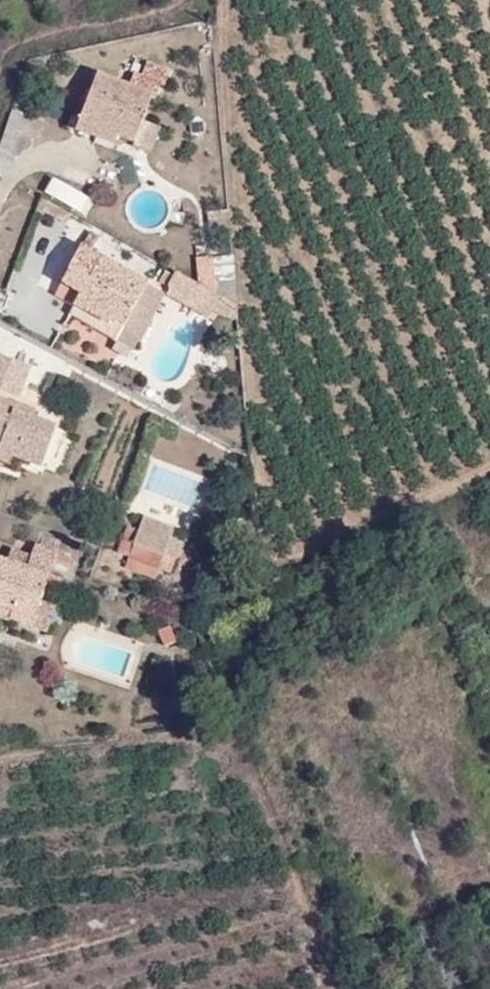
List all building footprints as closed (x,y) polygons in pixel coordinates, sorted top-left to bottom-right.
[(78,123),(116,137),(133,142),(142,120),(153,88),(157,90),(160,83),(164,85),(168,71),(147,62),(143,76),(133,72),(128,85),(97,74),(89,94),(82,91),(73,114),(80,118),(78,123)] [(142,120),(133,142),(150,148),(157,126),(142,120)] [(112,144),(116,137),(78,123),(75,130),(112,144)] [(56,184),(48,197),(84,218),(92,204),(56,184)] [(121,326),(145,284),(91,252),(99,237),(90,232),(54,294),(72,304),(105,323),(108,318),(121,326)] [(197,284),(207,289),(216,294),(214,272),(213,255),(195,257),(197,284)] [(216,294),(235,304),(232,270),(214,272),(216,294)] [(208,317),(211,311),(213,306),(201,300),(207,289),(197,284),(175,272),(167,286),(170,287),(167,295),(208,317)] [(121,326),(112,342),(109,348),(126,358),(163,293),(145,284),(121,326)] [(211,311),(239,323),(237,306),(235,304),(216,294),(207,289),(201,300),(213,306),(211,311)] [(67,315),(112,342),(121,326),(108,318),(105,323),(72,304),(67,315)] [(18,397),(28,366),(0,356),(0,391),(18,397)] [(0,398),(0,452),(16,458),(41,467),(55,427),(31,418),(34,410),(0,398)] [(16,458),(0,452),(0,461),(13,466),(16,458)] [(143,516),(138,530),(127,557),(157,568),(169,573),(174,559),(162,555),(169,537),(172,529),(173,528),(143,516)] [(115,552),(127,557),(138,530),(126,526),(115,552)] [(181,542),(169,537),(162,555),(174,559),(181,542)] [(8,618),(45,631),(54,606),(39,601),(55,552),(35,544),(30,557),(27,566),(8,560),(0,557),(0,607),(10,611),(8,618)] [(27,566),(30,557),(11,551),(8,560),(27,566)] [(157,568),(127,557),(124,566),(154,578),(157,568)] [(8,618),(10,611),(0,607),(0,616),(8,618)]
